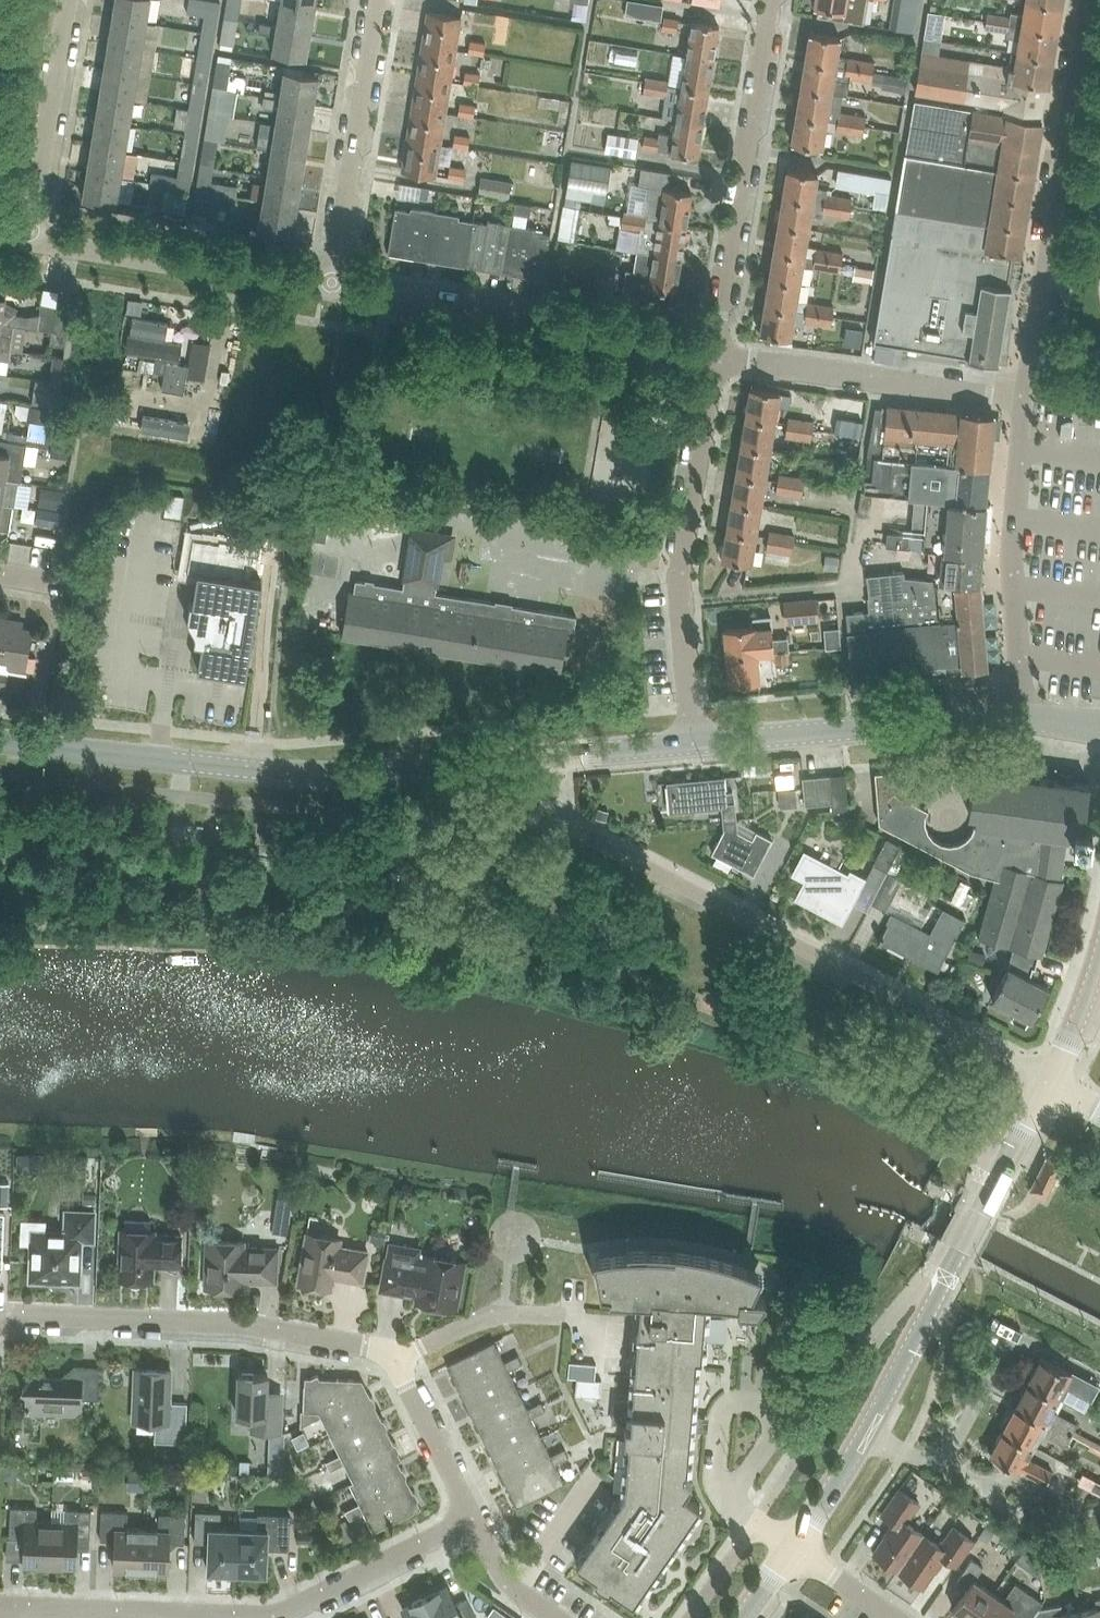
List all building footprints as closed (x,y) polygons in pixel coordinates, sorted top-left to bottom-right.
[(147,24),(151,0),(116,0),(113,18),(147,24)] [(219,9),(219,2),(208,0),(188,0),(186,13),(204,16),(202,26),(216,28),(219,9)] [(224,18),(237,20),(240,1),(237,0),(227,0),(224,18)] [(573,21),(584,22),(585,0),(574,0),(573,21)] [(635,0),(627,0),(625,15),(660,21),(663,4),(635,0)] [(813,7),(818,8),(816,17),(863,24),(867,0),(814,0),(813,7)] [(895,29),(915,32),(920,0),(900,0),(895,29)] [(311,32),(315,6),(281,1),(277,26),(311,32)] [(1010,11),(1009,18),(1008,25),(1056,33),(1060,7),(1025,1),(1023,13),(1010,11)] [(422,45),(455,51),(460,18),(428,13),(422,45)] [(996,31),(998,16),(987,14),(984,29),(996,31)] [(1007,32),(1006,37),(1019,39),(1017,52),(1017,53),(1052,59),(1056,33),(1008,25),(1009,18),(998,16),(996,31),(1007,32)] [(142,49),(147,24),(113,18),(108,44),(142,49)] [(676,32),(678,20),(663,18),(662,30),(676,32)] [(686,56),(713,60),(719,27),(691,23),(686,56)] [(233,46),(236,26),(223,24),(220,44),(233,46)] [(307,58),(311,32),(277,26),(260,24),(259,33),(275,36),(272,53),(307,58)] [(198,52),(211,54),(214,34),(201,32),(198,52)] [(861,61),(837,57),(840,38),(809,33),(804,61),(845,68),(844,77),(850,78),(858,79),(861,61)] [(483,56),(485,44),(470,41),(468,53),(483,56)] [(138,75),(142,49),(108,44),(104,69),(138,75)] [(450,82),(455,51),(422,45),(417,77),(450,82)] [(1017,53),(1017,52),(1011,51),(1008,67),(968,60),(968,61),(921,53),(914,92),(962,100),(1005,107),(1039,112),(1044,86),(1047,86),(1052,59),(1017,53)] [(708,92),(713,60),(686,56),(680,88),(708,92)] [(194,77),(207,79),(210,60),(197,58),(194,77)] [(844,77),(845,68),(804,61),(800,88),(842,95),(847,96),(850,78),(844,77)] [(907,76),(873,71),(874,63),(861,61),(858,79),(871,81),(870,88),(904,93),(907,76)] [(134,101),(138,75),(104,69),(99,95),(134,101)] [(225,90),(229,71),(216,69),(212,88),(225,90)] [(279,98),(314,103),(318,78),(284,72),(279,98)] [(478,87),(480,76),(465,73),(463,84),(478,87)] [(445,114),(450,82),(417,77),(412,108),(445,114)] [(654,95),(657,80),(645,78),(643,93),(654,95)] [(666,97),(668,84),(668,82),(657,80),(654,95),(666,97)] [(189,103),(203,105),(206,85),(193,82),(189,103)] [(703,124),(708,92),(680,88),(675,120),(703,124)] [(840,107),(842,95),(800,88),(795,116),(826,120),(837,122),(835,131),(849,133),(852,115),(840,114),(841,107),(840,107)] [(211,94),(208,114),(221,116),(225,97),(211,94)] [(129,127),(134,101),(99,95),(95,121),(129,127)] [(310,130),(314,103),(279,98),(279,99),(264,97),(262,108),(277,110),(275,124),(310,130)] [(913,100),(904,154),(1033,175),(1037,148),(1034,148),(1038,121),(1039,112),(1005,107),(1004,115),(913,100)] [(473,118),(475,107),(460,104),(458,115),(473,118)] [(440,144),(445,114),(412,108),(407,139),(440,144)] [(185,129),(199,131),(202,112),(188,110),(185,129)] [(852,115),(849,133),(862,135),(865,118),(852,115)] [(837,122),(826,120),(795,116),(791,143),(822,148),(825,130),(835,131),(837,122)] [(207,120),(204,140),(217,142),(220,122),(207,120)] [(697,157),(703,124),(675,120),(673,135),(659,132),(658,139),(644,137),(642,148),(657,151),(657,150),(670,152),(670,153),(697,157)] [(125,153),(129,127),(95,121),(91,147),(125,153)] [(306,156),(310,130),(275,124),(261,121),(257,147),(271,150),(306,156)] [(555,155),(559,132),(524,126),(521,150),(555,155)] [(608,132),(605,152),(634,157),(638,138),(608,132)] [(181,155),(194,157),(197,137),(184,135),(181,155)] [(468,149),(470,138),(455,136),(453,147),(468,149)] [(435,177),(440,144),(407,139),(402,171),(435,177)] [(203,146),(200,165),(213,168),(216,148),(203,146)] [(120,178),(125,153),(91,147),(86,173),(120,178)] [(301,181),(306,156),(271,150),(267,176),(301,181)] [(904,154),(873,344),(973,360),(992,364),(998,365),(1014,269),(1016,254),(1020,255),(1033,175),(904,154)] [(463,181),(465,169),(450,167),(448,179),(463,181)] [(149,186),(188,193),(192,171),(179,168),(177,177),(151,173),(149,186)] [(638,185),(647,187),(643,216),(646,216),(645,220),(658,222),(686,227),(691,193),(667,189),(670,173),(640,168),(638,185)] [(825,193),(814,191),(817,174),(787,169),(782,197),(813,202),(823,204),(822,213),(835,215),(838,197),(825,195),(825,193)] [(236,187),(210,183),(212,174),(199,171),(195,194),(207,196),(227,199),(234,200),(236,187)] [(887,178),(861,174),(845,172),(843,185),(866,189),(863,208),(882,211),(885,192),(887,178)] [(116,205),(120,178),(86,173),(82,199),(116,205)] [(297,207),(301,181),(267,176),(263,201),(297,207)] [(481,176),(478,196),(508,200),(511,182),(481,176)] [(227,199),(207,196),(195,194),(189,226),(221,232),(227,199)] [(823,204),(813,202),(782,197),(777,224),(808,229),(811,215),(821,216),(822,213),(823,204)] [(838,197),(835,215),(849,217),(852,199),(838,197)] [(293,234),(297,207),(263,201),(258,228),(293,234)] [(531,205),(515,203),(513,214),(529,217),(531,205)] [(569,238),(574,205),(562,204),(557,236),(569,238)] [(426,260),(435,212),(411,208),(410,211),(395,209),(388,254),(426,260)] [(465,267),(472,221),(458,219),(458,216),(435,212),(426,260),(465,267)] [(631,230),(634,214),(623,213),(620,228),(631,230)] [(646,216),(643,216),(634,214),(631,230),(643,232),(645,220),(646,216)] [(503,273),(511,225),(487,221),(487,224),(472,221),(465,267),(503,273)] [(681,258),(686,227),(658,222),(656,234),(653,254),(681,258)] [(805,248),(808,229),(777,224),(773,252),(804,257),(814,258),(813,266),(813,267),(826,269),(829,252),(805,248)] [(511,225),(503,273),(542,280),(550,234),(535,232),(535,229),(511,225)] [(646,233),(618,228),(615,247),(643,252),(646,233)] [(814,258),(804,257),(773,252),(768,279),(799,284),(802,265),(813,266),(814,258)] [(829,252),(826,269),(840,272),(843,254),(829,252)] [(675,291),(681,258),(653,254),(653,257),(636,254),(634,272),(625,271),(622,295),(657,300),(658,289),(675,291)] [(872,282),(873,267),(854,267),(853,282),(872,282)] [(796,301),(799,284),(768,279),(764,306),(795,311),(795,310),(805,312),(804,322),(817,324),(820,306),(807,304),(807,303),(796,301)] [(13,326),(37,330),(37,329),(52,331),(55,307),(41,304),(39,314),(26,316),(14,314),(3,308),(5,299),(0,298),(0,324),(13,326)] [(803,327),(804,322),(805,312),(795,310),(795,311),(764,306),(759,334),(790,339),(792,325),(803,327)] [(820,306),(817,324),(831,326),(834,308),(820,306)] [(55,307),(52,331),(50,343),(65,346),(71,309),(55,307)] [(860,345),(863,322),(848,320),(845,344),(860,345)] [(125,355),(179,364),(182,347),(165,344),(167,328),(133,322),(130,338),(128,337),(125,355)] [(13,326),(0,324),(0,349),(9,350),(10,349),(9,349),(13,326)] [(211,348),(193,345),(187,381),(206,383),(211,348)] [(9,350),(0,349),(0,359),(8,360),(9,350)] [(127,359),(125,371),(163,377),(165,366),(127,359)] [(188,366),(166,362),(163,376),(185,380),(188,366)] [(48,382),(59,384),(61,368),(51,367),(48,382)] [(0,374),(0,385),(7,387),(9,375),(0,374)] [(163,376),(161,390),(183,394),(185,380),(163,376)] [(56,399),(59,384),(48,382),(46,397),(56,399)] [(774,422),(775,420),(779,392),(750,387),(745,417),(774,422)] [(823,414),(849,413),(848,395),(823,396),(823,414)] [(875,408),(868,456),(928,461),(956,464),(990,467),(995,416),(887,407),(887,409),(875,408)] [(191,424),(143,416),(141,432),(189,439),(191,424)] [(770,450),(774,422),(745,417),(741,445),(770,450)] [(801,422),(788,419),(786,437),(799,439),(801,422)] [(811,441),(814,424),(801,422),(799,439),(811,441)] [(1061,422),(1059,436),(1070,438),(1073,424),(1061,422)] [(18,481),(24,444),(0,440),(0,478),(18,481)] [(765,478),(770,450),(741,445),(736,473),(765,478)] [(956,464),(928,461),(868,456),(863,491),(913,498),(913,497),(987,505),(990,467),(956,464)] [(760,507),(765,478),(736,473),(731,502),(760,507)] [(792,478),(778,476),(776,493),(789,495),(792,478)] [(18,481),(0,478),(0,503),(1,504),(14,506),(18,481)] [(805,480),(792,478),(789,495),(802,498),(805,480)] [(38,506),(62,509),(63,509),(65,491),(41,487),(38,506)] [(861,491),(857,514),(868,516),(873,492),(861,491)] [(184,497),(167,494),(164,515),(180,518),(184,497)] [(982,555),(987,505),(913,497),(913,498),(910,536),(887,534),(886,547),(931,551),(982,555)] [(755,536),(760,507),(731,502),(726,530),(755,536)] [(340,510),(323,507),(319,528),(336,531),(340,510)] [(61,512),(53,510),(37,508),(34,522),(59,526),(61,512)] [(355,580),(353,591),(351,603),(347,602),(342,636),(561,672),(566,640),(573,641),(576,617),(436,594),(437,586),(438,586),(442,559),(451,560),(454,543),(445,542),(446,535),(411,530),(403,580),(404,580),(403,588),(355,580)] [(750,564),(755,536),(726,530),(721,559),(750,564)] [(782,535),(769,533),(766,550),(779,552),(782,535)] [(792,554),(795,537),(782,535),(779,552),(792,554)] [(869,611),(846,613),(848,634),(852,679),(871,677),(871,679),(875,678),(874,671),(946,665),(947,670),(987,666),(981,603),(980,585),(980,578),(982,556),(982,555),(931,551),(929,571),(940,572),(939,581),(905,578),(904,573),(867,576),(869,597),(868,597),(869,611)] [(261,581),(197,571),(192,602),(189,602),(187,615),(191,625),(195,635),(194,642),(201,643),(197,669),(220,672),(246,677),(261,581)] [(816,599),(785,602),(787,622),(818,619),(816,599)] [(788,651),(787,639),(773,641),(771,617),(754,619),(751,622),(751,627),(724,629),(724,631),(721,634),(722,641),(725,644),(726,656),(757,654),(775,653),(788,651)] [(7,619),(0,661),(8,662),(7,668),(25,671),(32,629),(21,628),(22,621),(7,619)] [(788,651),(775,653),(776,664),(789,663),(788,651)] [(729,684),(760,681),(757,654),(726,656),(729,684)] [(1013,947),(1011,957),(1008,967),(991,999),(1014,1011),(1012,1020),(1025,1027),(1030,1019),(1031,1020),(1048,988),(1029,978),(1032,967),(1034,968),(1038,954),(1041,955),(1063,880),(1061,879),(1063,858),(1066,837),(1072,838),(1071,842),(1090,844),(1092,827),(1083,825),(1089,784),(1071,782),(1073,774),(1061,772),(1059,780),(982,770),(980,781),(973,780),(968,813),(976,814),(974,825),(971,832),(965,839),(958,843),(951,844),(949,844),(941,843),(934,838),(928,831),(925,823),(925,815),(928,810),(912,801),(911,785),(910,783),(910,781),(909,779),(907,777),(905,775),(904,773),(901,772),(899,771),(895,770),(893,770),(875,772),(879,823),(970,870),(995,879),(978,938),(1013,947)] [(830,775),(832,803),(833,810),(849,819),(845,774),(830,775)] [(818,804),(832,803),(830,775),(816,777),(818,804)] [(723,820),(734,819),(733,803),(726,804),(724,776),(666,781),(669,812),(722,807),(723,820)] [(804,805),(818,804),(816,777),(802,778),(804,805)] [(756,831),(752,839),(735,830),(734,819),(723,820),(724,829),(711,853),(753,874),(772,839),(756,831)] [(273,824),(262,823),(260,839),(271,840),(273,824)] [(886,871),(899,846),(900,845),(886,838),(873,864),(886,871)] [(841,920),(862,879),(850,873),(848,877),(804,854),(794,873),(807,880),(797,898),(841,920)] [(902,879),(892,874),(887,871),(871,903),(885,910),(902,879)] [(959,877),(949,897),(958,901),(968,882),(959,877)] [(906,949),(939,966),(940,966),(964,919),(943,908),(930,933),(900,918),(900,917),(891,912),(885,922),(888,923),(882,936),(879,935),(877,940),(879,942),(880,941),(904,953),(906,949)] [(1046,1156),(1030,1187),(1044,1195),(1060,1163),(1046,1156)] [(93,1241),(94,1212),(65,1211),(64,1233),(33,1232),(31,1278),(77,1280),(79,1240),(93,1241)] [(120,1229),(118,1279),(152,1280),(153,1265),(179,1266),(180,1235),(154,1234),(154,1231),(150,1231),(120,1229)] [(331,1288),(333,1276),(362,1281),(367,1251),(338,1246),(340,1239),(306,1234),(297,1282),(331,1288)] [(276,1282),(277,1248),(244,1247),(244,1242),(206,1240),(204,1288),(242,1289),(242,1281),(276,1282)] [(597,1577),(595,1579),(599,1584),(605,1588),(611,1590),(612,1587),(632,1602),(699,1505),(684,1494),(691,1483),(684,1477),(684,1473),(686,1473),(690,1431),(691,1416),(696,1358),(701,1358),(706,1300),(739,1303),(739,1294),(751,1295),(762,1272),(749,1267),(734,1261),(718,1256),(704,1253),(688,1250),(672,1248),(643,1247),(627,1248),(627,1251),(594,1256),(600,1291),(610,1292),(609,1295),(608,1297),(624,1298),(640,1299),(635,1359),(635,1369),(632,1401),(615,1399),(613,1423),(622,1423),(625,1424),(624,1438),(629,1438),(624,1493),(576,1563),(597,1577)] [(386,1258),(380,1289),(418,1296),(417,1302),(454,1308),(462,1262),(427,1255),(425,1265),(386,1258)] [(739,1303),(738,1306),(737,1306),(737,1308),(757,1309),(765,1298),(766,1296),(764,1295),(764,1296),(751,1295),(739,1294),(739,1303)] [(505,1365),(504,1362),(493,1341),(446,1365),(458,1389),(505,1365)] [(517,1355),(511,1358),(515,1367),(522,1364),(517,1355)] [(1028,1381),(1059,1397),(1066,1385),(1090,1398),(1097,1385),(1041,1356),(1028,1381)] [(508,1370),(515,1367),(511,1358),(504,1362),(505,1365),(458,1389),(470,1412),(517,1389),(508,1370)] [(635,1369),(635,1359),(627,1359),(626,1369),(635,1369)] [(595,1379),(596,1364),(570,1362),(569,1378),(595,1379)] [(97,1399),(99,1368),(74,1367),(54,1385),(47,1377),(33,1377),(21,1388),(26,1393),(25,1412),(73,1414),(80,1407),(81,1399),(97,1399)] [(186,1403),(169,1403),(170,1371),(135,1369),(133,1421),(155,1422),(154,1441),(185,1443),(186,1403)] [(281,1401),(266,1400),(267,1375),(238,1373),(237,1414),(251,1415),(251,1431),(280,1432),(281,1401)] [(361,1380),(319,1378),(317,1374),(310,1378),(304,1377),(303,1411),(300,1411),(300,1427),(320,1417),(318,1411),(365,1387),(361,1380)] [(576,1395),(601,1397),(602,1380),(577,1379),(576,1395)] [(1053,1410),(1059,1397),(1028,1381),(1015,1405),(1071,1434),(1077,1423),(1057,1413),(1057,1412),(1053,1410)] [(330,1435),(377,1411),(365,1387),(318,1411),(320,1417),(330,1435)] [(529,1412),(527,1409),(517,1389),(470,1412),(481,1436),(529,1412)] [(541,1402),(534,1405),(538,1414),(545,1410),(541,1402)] [(531,1417),(538,1414),(534,1405),(527,1409),(529,1412),(481,1436),(493,1459),(540,1436),(531,1417)] [(1065,1445),(1071,1434),(1015,1405),(1002,1429),(1034,1446),(1040,1433),(1045,1436),(1046,1435),(1065,1445)] [(341,1458),(389,1435),(377,1411),(330,1435),(340,1455),(341,1458)] [(691,1416),(690,1431),(698,1431),(699,1424),(700,1416),(691,1416)] [(699,1424),(698,1431),(707,1432),(708,1417),(700,1416),(699,1424)] [(1027,1458),(1034,1446),(1002,1429),(989,1454),(1046,1483),(1052,1471),(1027,1458)] [(353,1482),(401,1458),(389,1435),(341,1458),(340,1455),(332,1459),(336,1467),(344,1463),(353,1481),(353,1482)] [(552,1459),(550,1455),(540,1436),(493,1459),(504,1483),(552,1459)] [(564,1449),(557,1452),(561,1461),(568,1457),(564,1449)] [(554,1464),(561,1461),(557,1452),(550,1455),(552,1459),(504,1483),(516,1507),(563,1484),(564,1483),(554,1464)] [(397,1461),(401,1459),(401,1458),(353,1482),(353,1481),(349,1483),(359,1504),(361,1507),(408,1484),(397,1461)] [(332,1459),(325,1462),(329,1471),(336,1467),(332,1459)] [(420,1508),(411,1488),(408,1484),(361,1507),(359,1504),(352,1507),(356,1516),(363,1512),(373,1531),(420,1508)] [(897,1570),(922,1534),(906,1522),(919,1504),(898,1489),(881,1514),(893,1523),(872,1553),(897,1570)] [(51,1522),(36,1521),(36,1508),(10,1507),(9,1538),(24,1538),(23,1566),(49,1567),(51,1522)] [(352,1507),(345,1511),(349,1519),(356,1516),(352,1507)] [(76,1540),(90,1541),(91,1510),(67,1510),(66,1523),(51,1522),(49,1567),(75,1568),(76,1540)] [(140,1570),(142,1529),(126,1528),(127,1512),(101,1511),(100,1540),(115,1541),(114,1569),(140,1570)] [(238,1529),(220,1528),(220,1513),(195,1511),(194,1542),(208,1543),(207,1571),(222,1571),(222,1574),(236,1574),(238,1529)] [(142,1529),(140,1570),(167,1571),(168,1543),(184,1544),(185,1515),(159,1514),(158,1530),(142,1529)] [(288,1550),(290,1515),(257,1514),(257,1529),(238,1529),(236,1574),(250,1575),(250,1573),(266,1573),(267,1549),(288,1550)] [(922,1534),(897,1570),(922,1588),(943,1558),(956,1566),(973,1541),(952,1527),(939,1546),(922,1534)] [(973,1580),(982,1567),(971,1559),(956,1581),(967,1588),(953,1609),(966,1617),(976,1617),(993,1593),(973,1580)] [(1011,1617),(1031,1617),(1042,1602),(1015,1583),(1003,1600),(993,1593),(976,1617),(1005,1617),(1007,1615),(1011,1617)] [(434,1617),(476,1617),(466,1598),(454,1604),(446,1587),(424,1598),(434,1617)] [(424,1598),(403,1608),(408,1617),(434,1617),(424,1598)] [(1095,1599),(1096,1607),(1079,1610),(1080,1617),(1099,1617),(1099,1598),(1095,1599)] [(1079,1610),(1062,1613),(1060,1605),(1039,1608),(1032,1617),(1080,1617),(1079,1610)]
